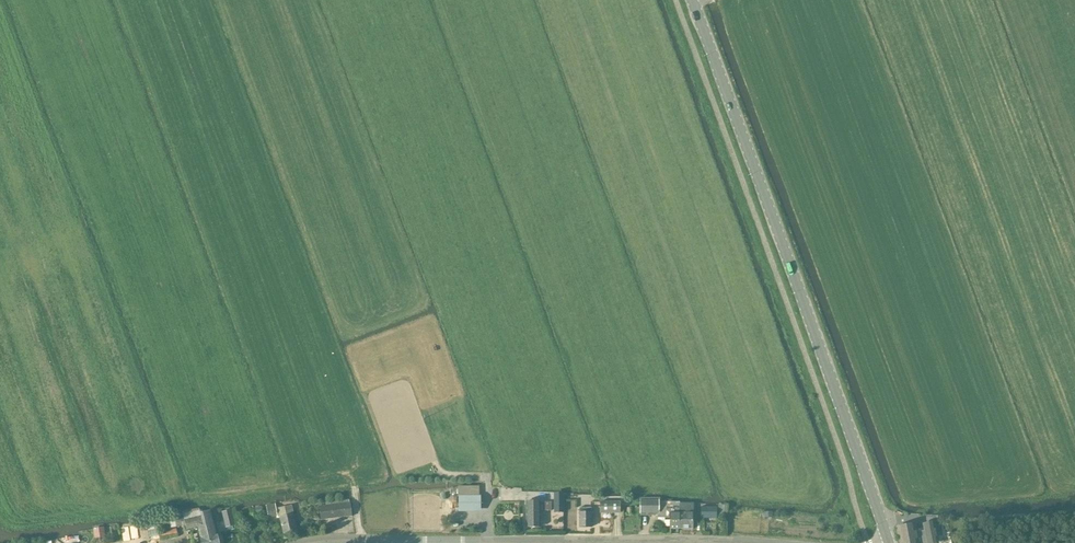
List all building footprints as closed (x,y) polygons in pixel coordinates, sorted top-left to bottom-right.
[(563,495),(554,495),(554,512),(563,512),(563,495)] [(459,509),(481,509),(480,496),(458,496),(459,509)] [(679,503),(679,502),(658,502),(658,500),(640,500),(640,512),(658,512),(658,515),(670,515),(670,529),(679,529),(679,503)] [(540,509),(551,509),(551,502),(540,502),(540,501),(534,501),(526,502),(527,527),(540,527),(540,511),(540,509)] [(619,513),(619,502),(599,502),(599,513),(619,513)] [(352,516),(350,503),(319,507),(321,520),(352,516)] [(679,503),(679,529),(693,529),(693,503),(679,503)] [(275,504),(266,505),(267,511),(269,517),(277,515),(276,509),(275,504)] [(287,516),(280,517),(283,534),(297,531),(292,505),(285,507),(287,516)] [(716,518),(717,507),(701,507),(701,518),(716,518)] [(591,527),(591,508),(579,508),(579,527),(591,527)] [(147,524),(148,531),(161,529),(162,530),(185,525),(187,531),(192,530),(193,534),(196,534),(199,533),(200,538),(201,542),(211,542),(209,537),(206,527),(204,527),(203,521),(201,515),(201,516),(201,513),(185,517),(184,514),(174,515),(174,519),(160,522),(147,524)] [(201,515),(203,521),(204,527),(206,527),(209,537),(211,542),(219,542),(217,533),(213,519),(213,517),(211,518),(210,513),(201,515)] [(233,518),(224,520),(226,527),(235,525),(233,518)] [(923,524),(924,531),(926,542),(938,542),(942,542),(938,522),(934,523),(934,522),(923,524)] [(896,526),(899,542),(926,542),(924,531),(917,532),(915,523),(906,525),(896,526)] [(93,530),(96,542),(98,542),(106,542),(103,528),(93,530)]
